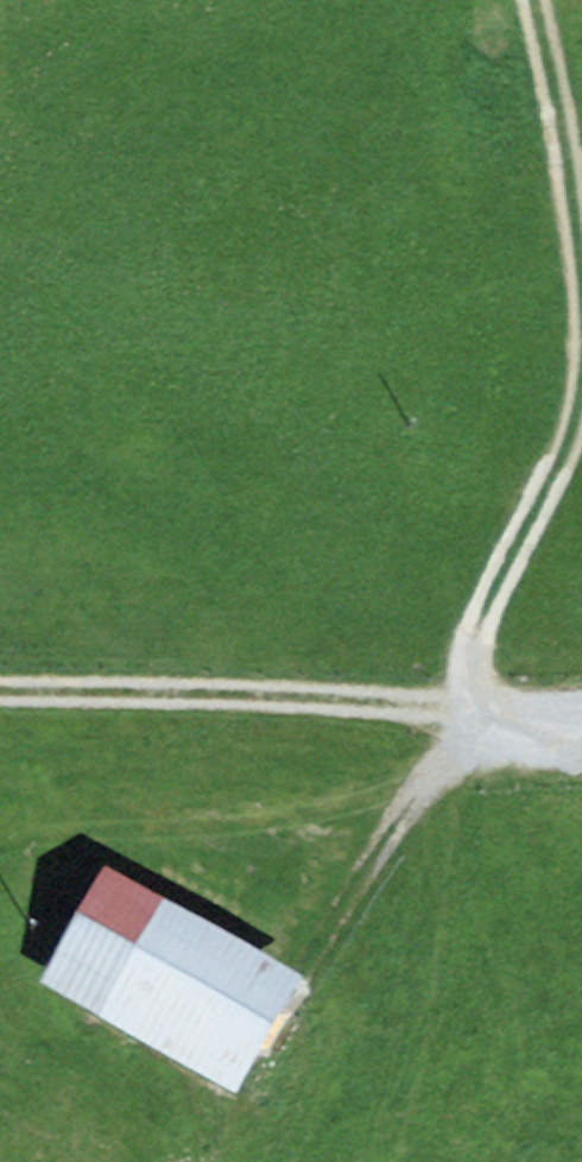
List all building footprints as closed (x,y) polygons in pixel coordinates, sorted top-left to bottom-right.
[(220,1079),(273,988),(117,899),(65,991),(220,1079)]
